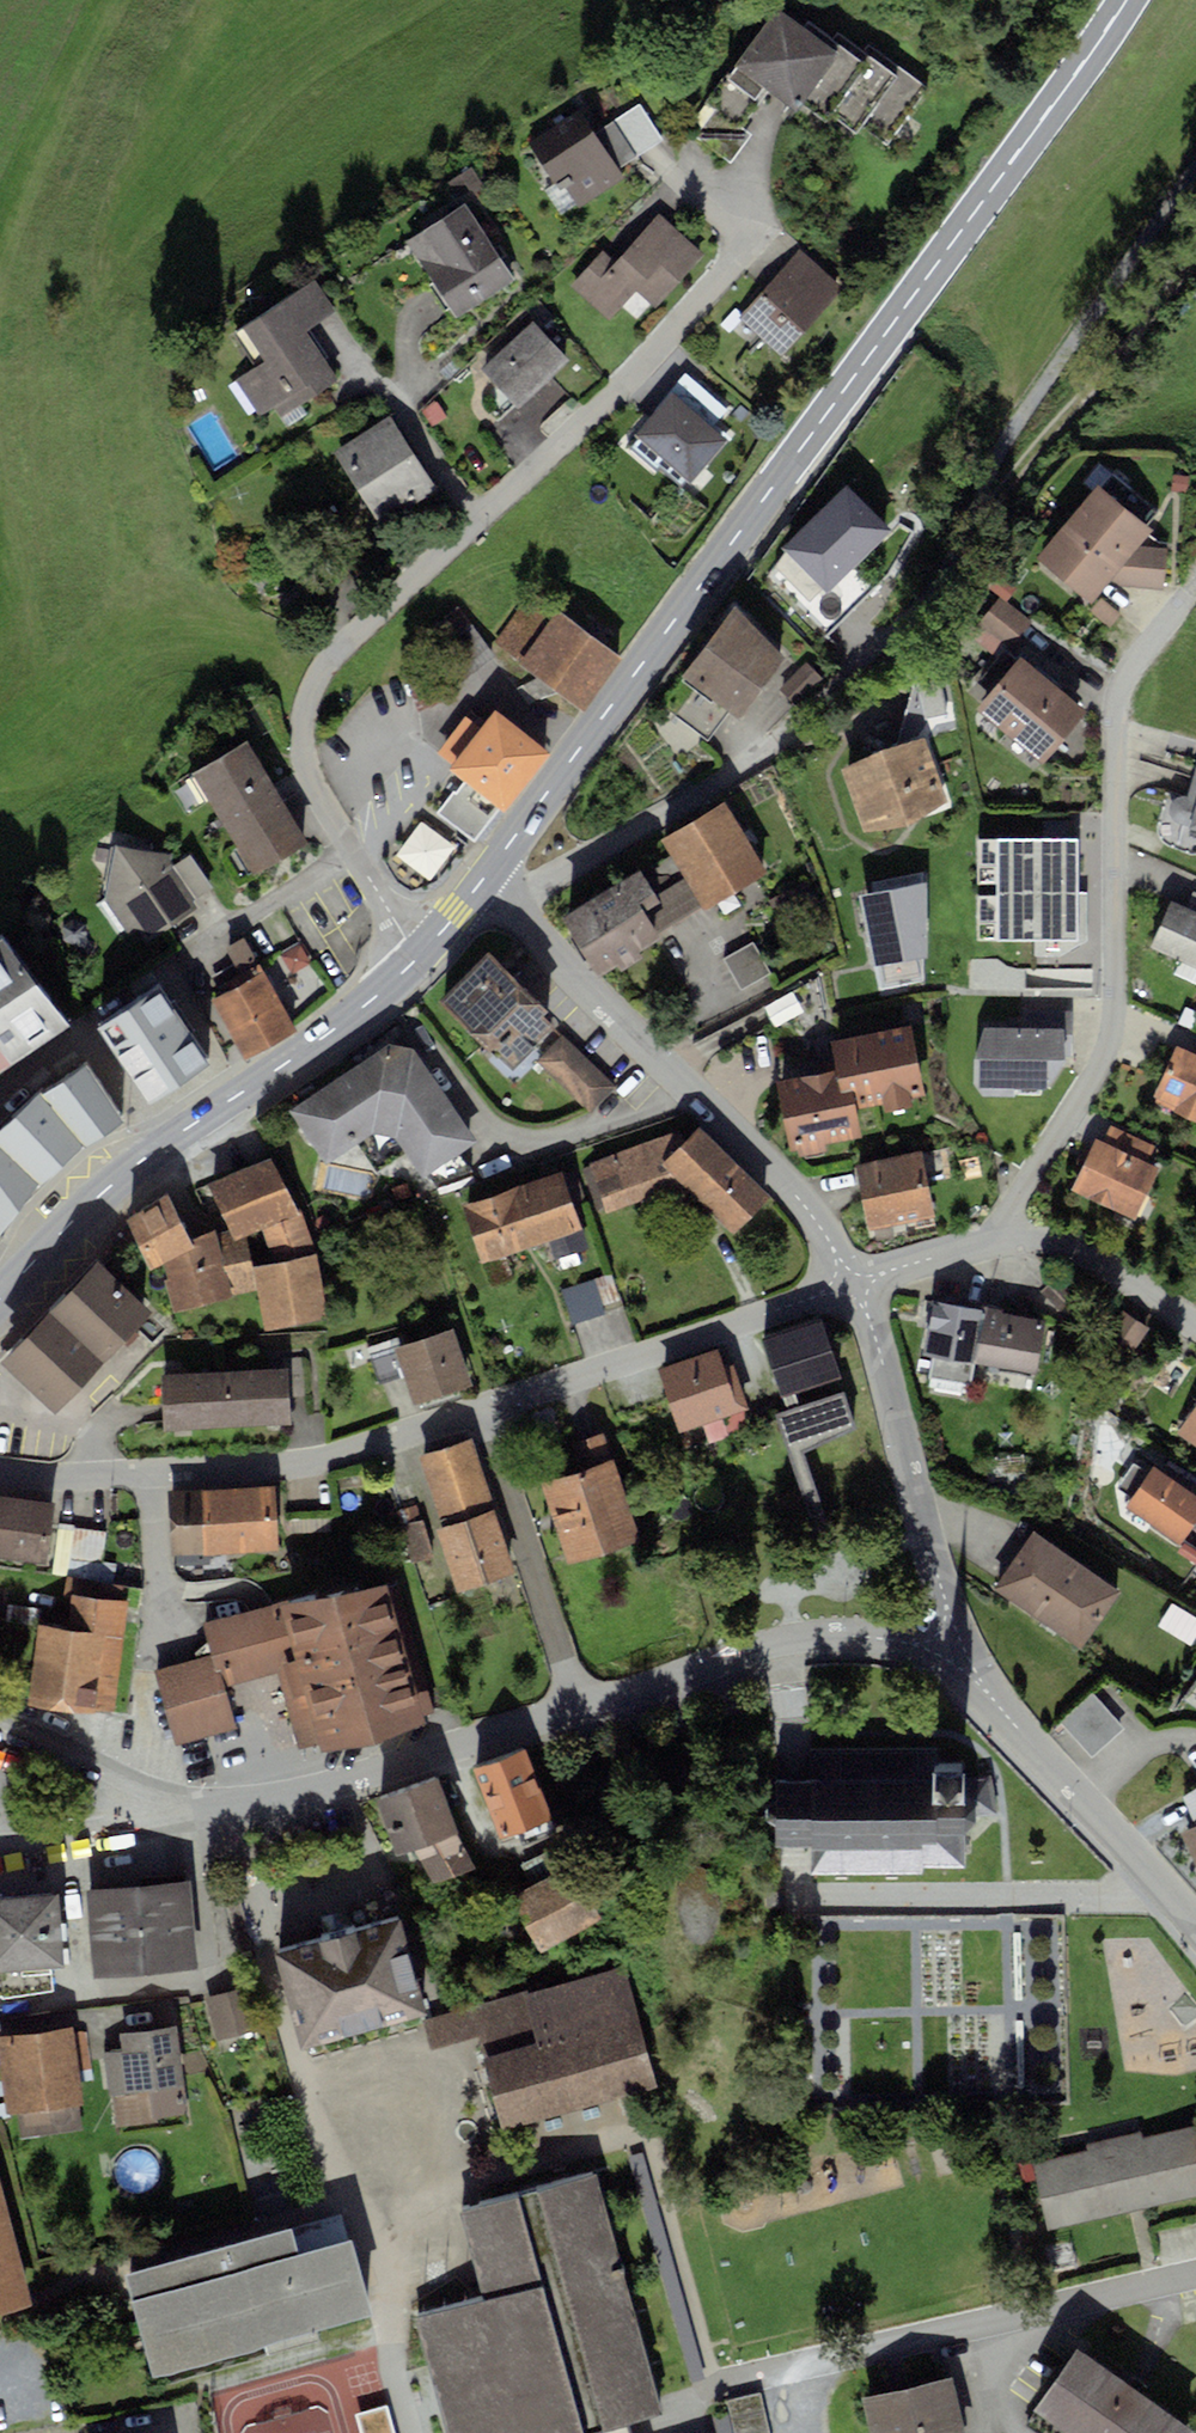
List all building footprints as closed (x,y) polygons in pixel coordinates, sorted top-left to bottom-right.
[(838,50),(778,6),(733,69),(763,91),(793,113),(838,50)] [(687,133),(728,162),(748,135),(737,127),(763,91),(733,69),(687,133)] [(643,108),(599,137),(622,172),(665,141),(643,108)] [(599,137),(548,170),(577,214),(628,181),(622,172),(599,137)] [(473,212),(411,252),(457,324),(520,285),(473,212)] [(706,259),(661,220),(620,267),(605,254),(574,289),(613,324),(639,294),(659,312),(706,259)] [(805,257),(744,323),(785,361),(846,294),(805,257)] [(268,369),(237,388),(261,427),(336,381),(309,338),(338,320),(316,285),(244,330),(268,369)] [(537,329),(485,376),(519,413),(571,365),(537,329)] [(674,396),(637,437),(691,485),(728,444),(674,396)] [(396,428),(337,464),(381,534),(439,499),(396,428)] [(847,484),(782,546),(826,592),(891,530),(847,484)] [(1151,529),(1099,486),(1041,557),(1093,600),(1109,582),(1163,591),(1170,551),(1138,545),(1151,529)] [(999,596),(976,623),(1007,648),(1029,620),(999,596)] [(1110,627),(1121,614),(1101,598),(1090,611),(1110,627)] [(540,599),(503,651),(587,711),(624,660),(540,599)] [(785,660),(736,605),(659,704),(707,740),(730,710),(741,718),(785,660)] [(1020,656),(977,707),(1045,763),(1088,711),(1020,656)] [(824,677),(805,661),(779,689),(797,706),(824,677)] [(882,749),(841,769),(863,831),(909,823),(950,801),(930,738),(958,729),(948,676),(914,684),(896,744),(882,749)] [(545,754),(497,714),(453,766),(467,777),(502,806),(545,754)] [(250,749),(196,781),(254,879),(308,847),(250,749)] [(471,843),(502,806),(467,777),(436,814),(471,843)] [(1185,826),(1195,830),(1195,787),(1185,826)] [(724,801),(661,839),(670,858),(700,906),(704,910),(767,871),(724,801)] [(975,938),(1077,940),(1079,838),(977,836),(975,938)] [(194,858),(115,846),(106,899),(144,955),(202,916),(194,906),(216,891),(194,858)] [(700,906),(670,858),(661,864),(668,875),(647,877),(661,901),(643,912),(656,933),(700,906)] [(641,867),(564,914),(600,973),(658,937),(656,933),(643,912),(661,901),(647,877),(641,867)] [(925,882),(859,896),(880,988),(919,980),(925,882)] [(1176,902),(1153,953),(1195,972),(1195,911),(1176,902)] [(0,937),(0,1071),(19,1058),(69,1024),(5,933),(0,937)] [(754,941),(724,959),(742,990),(772,973),(754,941)] [(266,968),(283,991),(318,965),(301,942),(266,968)] [(489,951),(441,1000),(491,1050),(495,1046),(516,1066),(555,1026),(543,1014),(548,1009),(489,951)] [(268,973),(216,1000),(246,1056),(298,1029),(268,973)] [(160,974),(98,1012),(150,1094),(211,1055),(160,974)] [(988,1051),(980,1051),(980,1086),(988,1099),(1018,1099),(1018,1092),(1051,1092),(1071,1066),(1071,1033),(989,1032),(988,1051)] [(563,1034),(537,1061),(591,1113),(617,1087),(563,1034)] [(927,1098),(916,1042),(836,1054),(840,1076),(847,1112),(858,1111),(927,1098)] [(388,1043),(288,1110),(325,1166),(364,1140),(378,1160),(402,1145),(423,1176),(476,1140),(414,1048),(388,1043)] [(1178,1048),(1154,1103),(1195,1121),(1195,1055),(1178,1048)] [(86,1061),(42,1092),(84,1145),(126,1121),(86,1061)] [(840,1076),(786,1086),(800,1161),(865,1149),(858,1111),(847,1112),(840,1076)] [(0,1129),(0,1231),(40,1183),(84,1145),(42,1092),(40,1089),(4,1125),(0,1129)] [(678,1131),(589,1163),(607,1213),(683,1185),(734,1233),(771,1194),(700,1126),(683,1144),(678,1131)] [(1111,1127),(1104,1142),(1144,1161),(1151,1145),(1111,1127)] [(1104,1142),(1096,1138),(1072,1191),(1135,1219),(1159,1167),(1144,1161),(1104,1142)] [(271,1155),(208,1182),(231,1229),(236,1240),(247,1235),(262,1229),(300,1212),(271,1155)] [(867,1229),(928,1218),(918,1155),(856,1165),(867,1229)] [(562,1173),(462,1206),(481,1263),(549,1240),(555,1259),(587,1248),(562,1173)] [(168,1193),(125,1220),(151,1270),(163,1263),(194,1246),(192,1239),(168,1193)] [(274,1262),(254,1267),(258,1290),(264,1330),(327,1318),(316,1254),(300,1212),(262,1229),(274,1262)] [(194,1246),(163,1263),(167,1279),(164,1280),(172,1311),(258,1290),(254,1267),(247,1235),(236,1240),(231,1229),(218,1234),(216,1228),(192,1239),(194,1246)] [(151,1311),(98,1261),(2,1362),(55,1413),(151,1311)] [(611,1273),(560,1289),(571,1325),(606,1313),(603,1304),(620,1299),(611,1273)] [(1055,1278),(1041,1292),(1061,1313),(1075,1299),(1055,1278)] [(982,1310),(934,1301),(922,1354),(931,1357),(927,1378),(971,1385),(974,1365),(982,1310)] [(983,1305),(982,1310),(974,1365),(1036,1374),(1046,1322),(1002,1313),(1003,1309),(983,1305)] [(1123,1310),(1106,1336),(1132,1354),(1149,1328),(1123,1310)] [(820,1320),(762,1340),(782,1396),(839,1376),(820,1320)] [(453,1329),(393,1348),(391,1340),(365,1348),(376,1382),(402,1373),(413,1406),(472,1387),(453,1329)] [(717,1349),(659,1368),(680,1431),(750,1408),(735,1363),(723,1367),(717,1349)] [(287,1368),(160,1375),(163,1431),(290,1424),(287,1368)] [(843,1391),(774,1414),(789,1458),(801,1452),(854,1427),(843,1391)] [(1182,1434),(1195,1443),(1195,1414),(1182,1434)] [(582,1469),(541,1482),(569,1563),(640,1540),(603,1432),(573,1442),(582,1469)] [(443,1527),(495,1508),(471,1438),(419,1455),(443,1527)] [(822,1510),(801,1452),(789,1458),(809,1515),(822,1510)] [(1157,1471),(1130,1511),(1185,1548),(1195,1532),(1195,1497),(1157,1471)] [(276,1485),(168,1491),(171,1555),(279,1550),(276,1485)] [(0,1494),(0,1557),(46,1564),(55,1502),(0,1494)] [(410,1564),(433,1558),(422,1519),(420,1520),(416,1504),(396,1509),(410,1564)] [(443,1527),(436,1529),(460,1592),(518,1571),(495,1508),(443,1527)] [(71,1559),(75,1526),(58,1524),(52,1575),(66,1577),(68,1577),(71,1559)] [(107,1530),(75,1526),(71,1559),(103,1563),(107,1530)] [(1120,1592),(1033,1532),(992,1590),(1080,1650),(1120,1592)] [(103,1563),(71,1559),(68,1577),(114,1583),(117,1565),(103,1563)] [(68,1630),(40,1627),(30,1702),(114,1713),(129,1601),(122,1600),(124,1585),(114,1583),(68,1577),(66,1577),(63,1597),(72,1598),(68,1630)] [(324,1752),(427,1722),(425,1714),(436,1711),(399,1584),(389,1587),(386,1582),(315,1599),(314,1595),(202,1624),(210,1655),(215,1673),(221,1671),(226,1687),(276,1672),(299,1750),(321,1744),(324,1752)] [(1171,1603),(1157,1627),(1191,1646),(1195,1637),(1195,1617),(1171,1603)] [(238,1729),(226,1687),(221,1671),(215,1673),(210,1655),(153,1671),(175,1747),(238,1729)] [(1184,1698),(1195,1707),(1195,1681),(1184,1698)] [(1124,1728),(1091,1692),(1059,1722),(1092,1758),(1124,1728)] [(524,1748),(473,1768),(501,1837),(552,1817),(524,1748)] [(975,1822),(975,1816),(995,1812),(988,1778),(965,1782),(965,1768),(932,1768),(932,1749),(810,1751),(811,1782),(777,1782),(778,1845),(812,1844),(812,1874),(922,1872),(922,1865),(967,1864),(966,1834),(975,1822)] [(437,1776),(376,1799),(397,1855),(413,1849),(434,1884),(476,1868),(458,1832),(437,1776)] [(1183,1796),(1195,1825),(1195,1788),(1183,1796)] [(1183,1831),(1195,1863),(1195,1826),(1183,1831)] [(535,1884),(511,1897),(541,1952),(603,1919),(583,1882),(594,1876),(574,1839),(524,1866),(535,1884)] [(701,1867),(694,1866),(688,1868),(682,1872),(678,1881),(676,1900),(678,1921),(684,1935),(692,1942),(699,1945),(706,1943),(712,1939),(718,1930),(721,1911),(719,1893),(713,1878),(701,1867)] [(190,1882),(86,1891),(94,1978),(198,1969),(190,1882)] [(0,1899),(0,1998),(1,1998),(2,2000),(53,1992),(50,1967),(64,1966),(59,1894),(0,1899)] [(404,1919),(279,1951),(302,2042),(428,2010),(404,1919)] [(537,2045),(484,2059),(503,2129),(659,2087),(627,1966),(523,1993),(537,2045)] [(251,1986),(207,1998),(218,2040),(262,2028),(251,1986)] [(484,2059),(537,2045),(523,1993),(424,2019),(432,2049),(477,2037),(484,2059)] [(0,2037),(0,2064),(7,2114),(17,2113),(20,2138),(83,2129),(79,2106),(85,2105),(80,2072),(91,2070),(86,2032),(74,2034),(73,2026),(0,2037)] [(124,2052),(106,2054),(116,2129),(159,2123),(159,2118),(189,2114),(178,2028),(121,2035),(124,2052)] [(1032,2163),(1048,2230),(1195,2196),(1195,2126),(1143,2139),(1141,2132),(1085,2145),(1086,2150),(1032,2163)] [(600,2177),(542,2193),(605,2427),(663,2411),(600,2177)] [(33,2305),(0,2182),(0,2314),(33,2305)] [(465,2213),(490,2300),(421,2319),(452,2432),(588,2432),(523,2197),(465,2213)] [(293,2227),(123,2274),(151,2375),(370,2314),(349,2239),(300,2253),(293,2227)] [(1076,2348),(1033,2410),(1035,2411),(1024,2426),(1035,2432),(1192,2432),(1194,2430),(1076,2348)] [(861,2399),(869,2432),(963,2432),(950,2379),(861,2399)] [(760,2393),(726,2401),(733,2432),(769,2432),(760,2393)] [(388,2407),(356,2415),(360,2432),(395,2432),(388,2407)]
